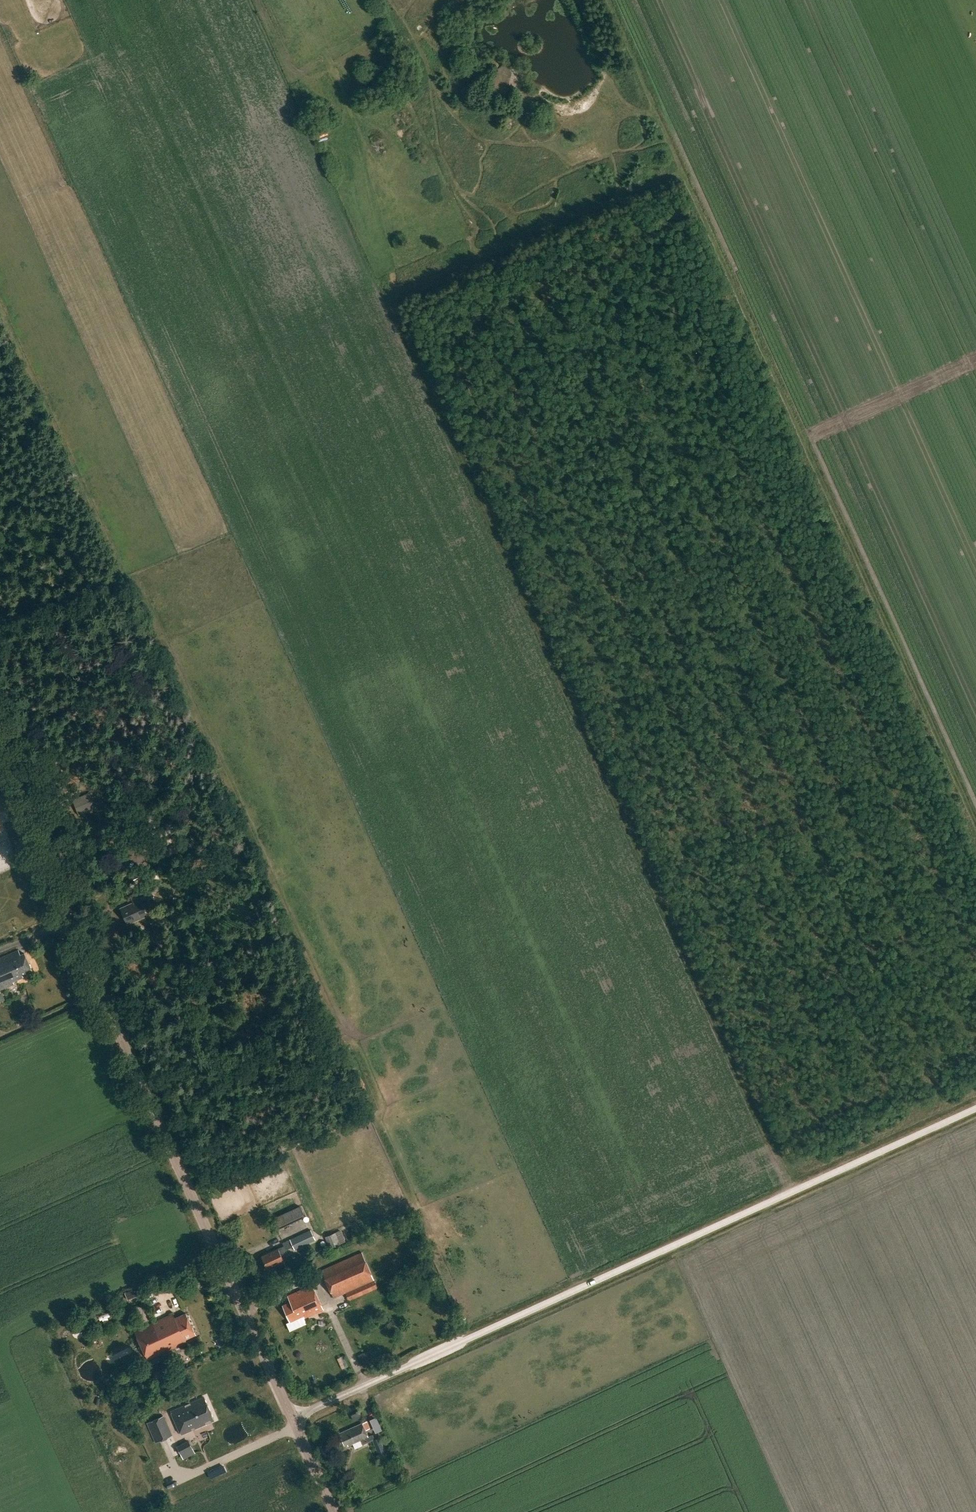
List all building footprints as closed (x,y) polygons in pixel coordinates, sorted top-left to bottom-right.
[(97,791),(76,799),(82,813),(103,805),(97,791)] [(124,888),(128,895),(138,890),(134,883),(124,888)] [(121,910),(128,925),(147,917),(140,902),(121,910)] [(24,976),(22,973),(32,968),(25,952),(21,954),(18,948),(0,957),(0,990),(14,984),(13,981),(24,976)] [(272,1217),(277,1228),(305,1215),(300,1204),(272,1217)] [(267,1268),(275,1265),(278,1271),(286,1267),(283,1261),(284,1260),(281,1255),(287,1252),(285,1249),(292,1245),(294,1249),(315,1239),(310,1229),(281,1242),(283,1246),(262,1256),(267,1268)] [(334,1232),(325,1236),(330,1247),(339,1243),(334,1232)] [(322,1271),(334,1299),(346,1293),(349,1300),(377,1287),(362,1253),(322,1271)] [(288,1297),(290,1302),(283,1306),(290,1322),(303,1315),(305,1318),(322,1310),(312,1286),(288,1297)] [(184,1313),(174,1317),(172,1313),(133,1331),(146,1360),(186,1342),(184,1339),(194,1334),(184,1313)] [(230,1342),(227,1335),(217,1340),(220,1347),(230,1342)] [(153,1373),(156,1381),(171,1374),(167,1366),(153,1373)] [(204,1400),(172,1414),(181,1436),(213,1422),(204,1400)] [(171,1434),(163,1415),(147,1422),(155,1441),(171,1434)] [(347,1443),(347,1445),(360,1439),(362,1443),(369,1440),(365,1430),(369,1427),(366,1420),(361,1423),(361,1422),(339,1432),(344,1444),(347,1443)] [(181,1453),(192,1447),(189,1440),(177,1446),(181,1453)] [(380,1440),(373,1443),(378,1454),(380,1453),(382,1457),(385,1456),(383,1451),(384,1451),(380,1440)]
